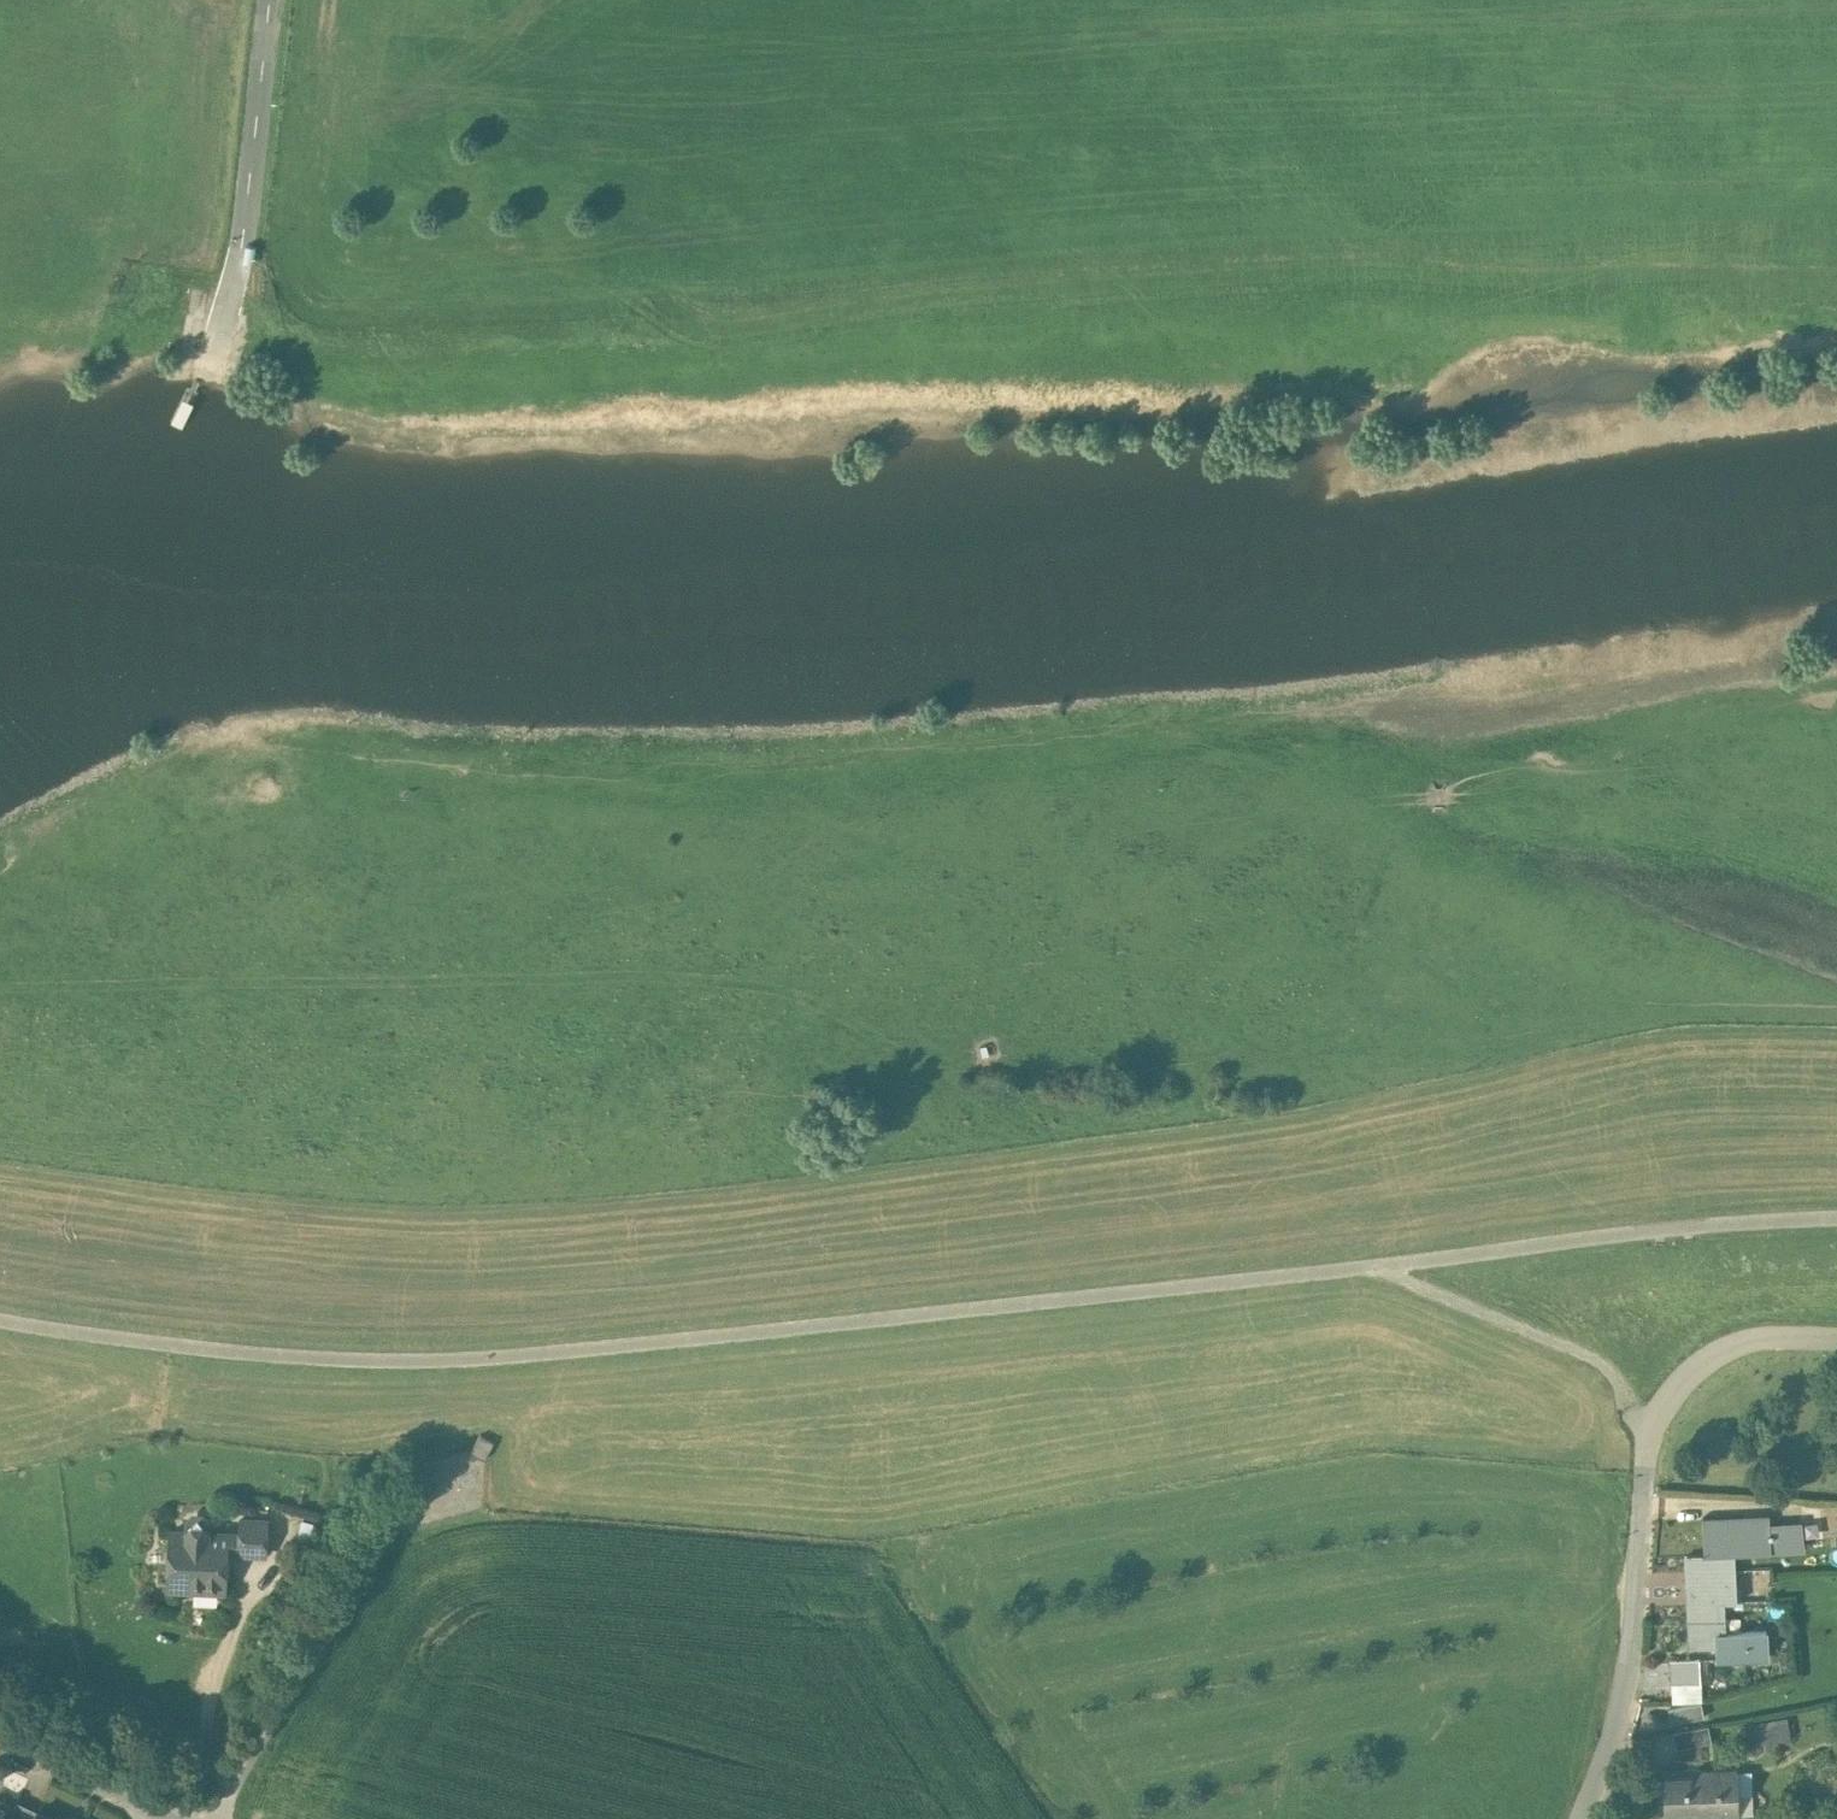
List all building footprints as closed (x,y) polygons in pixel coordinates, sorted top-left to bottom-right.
[(480,1435),(470,1453),(484,1460),(494,1442),(480,1435)] [(210,1528),(198,1515),(185,1527),(185,1529),(169,1529),(167,1584),(227,1587),(228,1550),(238,1550),(239,1532),(210,1530),(210,1528)] [(269,1518),(240,1517),(239,1532),(238,1550),(267,1552),(269,1518)] [(1769,1517),(1702,1520),(1703,1554),(1704,1555),(1734,1553),(1734,1552),(1734,1553),(1784,1550),(1782,1525),(1769,1525),(1769,1517)] [(1801,1520),(1782,1522),(1782,1525),(1784,1550),(1804,1549),(1801,1520)] [(1734,1553),(1704,1555),(1703,1554),(1686,1555),(1689,1603),(1686,1603),(1687,1604),(1689,1604),(1691,1644),(1688,1645),(1689,1646),(1717,1645),(1717,1657),(1766,1655),(1765,1630),(1725,1632),(1723,1601),(1736,1601),(1734,1553)] [(1699,1658),(1670,1659),(1671,1683),(1700,1681),(1699,1658)] [(1773,1719),(1745,1725),(1747,1744),(1760,1741),(1759,1735),(1775,1732),(1773,1719)] [(1707,1724),(1672,1730),(1675,1747),(1711,1740),(1707,1724)] [(1737,1767),(1662,1770),(1664,1818),(1738,1815),(1737,1767)] [(13,1809),(14,1809),(9,1818),(32,1818),(37,1809),(18,1800),(13,1809)] [(0,1802),(0,1818),(9,1818),(13,1809),(0,1802)] [(37,1809),(32,1818),(58,1818),(37,1809)]
